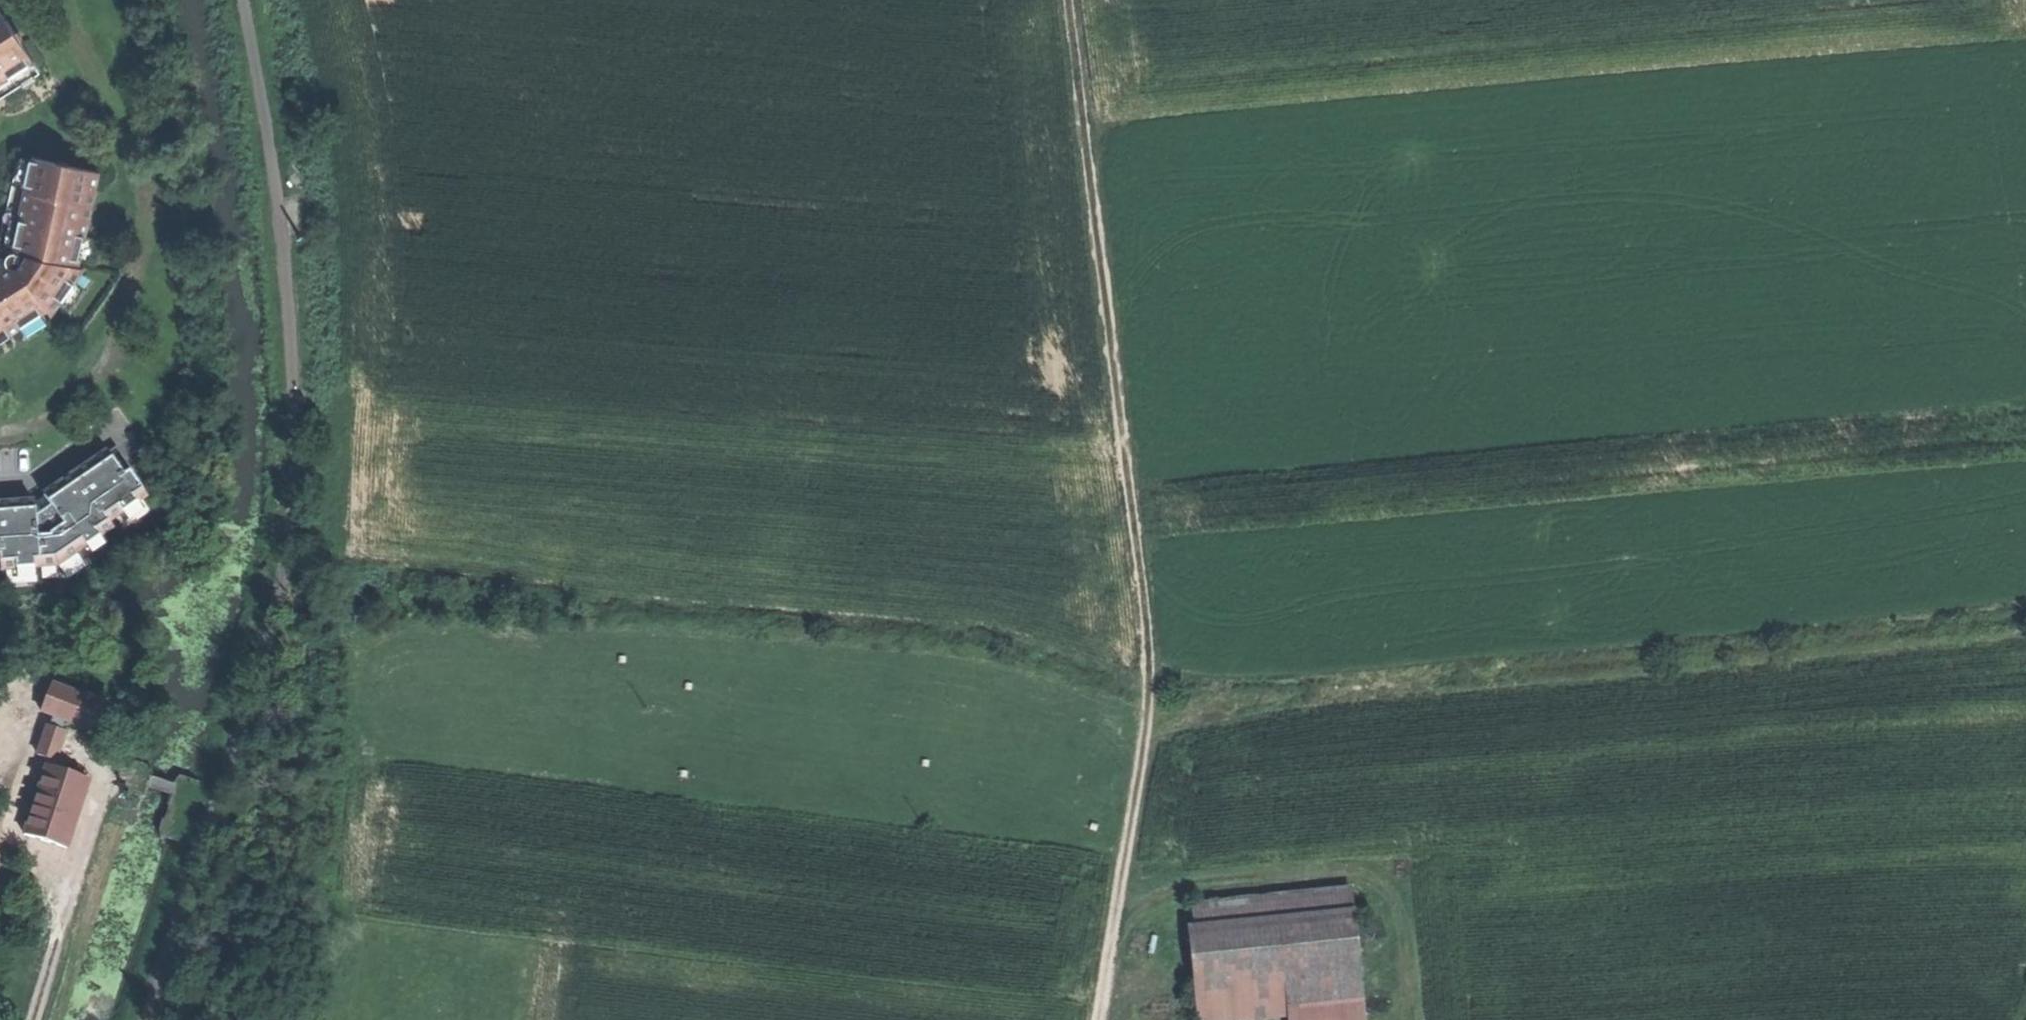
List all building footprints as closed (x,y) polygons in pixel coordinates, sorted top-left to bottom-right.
[(0,9),(0,99),(40,73),(0,9)] [(18,160),(4,227),(0,245),(0,345),(3,344),(1,340),(6,337),(8,341),(14,337),(11,333),(49,309),(52,314),(63,298),(65,299),(69,295),(67,293),(71,287),(73,288),(76,283),(74,282),(85,267),(80,265),(100,170),(68,164),(68,161),(59,160),(58,163),(33,156),(30,164),(18,160)] [(117,446),(62,483),(44,495),(48,501),(38,510),(37,502),(0,505),(0,566),(1,570),(56,567),(114,529),(110,523),(147,497),(130,473),(133,471),(117,446)] [(103,717),(108,703),(54,684),(46,709),(99,728),(103,717)] [(31,749),(48,754),(57,728),(40,722),(31,749)] [(66,843),(88,778),(48,766),(27,831),(66,843)] [(1350,909),(1347,884),(1187,901),(1190,926),(1350,909)] [(1356,971),(1350,909),(1190,926),(1184,926),(1190,989),(1279,979),(1356,971)] [(1359,996),(1356,971),(1279,979),(1282,1004),(1359,996)] [(1190,989),(1193,1019),(1252,1019),(1283,1017),(1282,1004),(1279,979),(1190,989)] [(1283,1017),(1284,1019),(1362,1019),(1359,996),(1282,1004),(1283,1017)]
